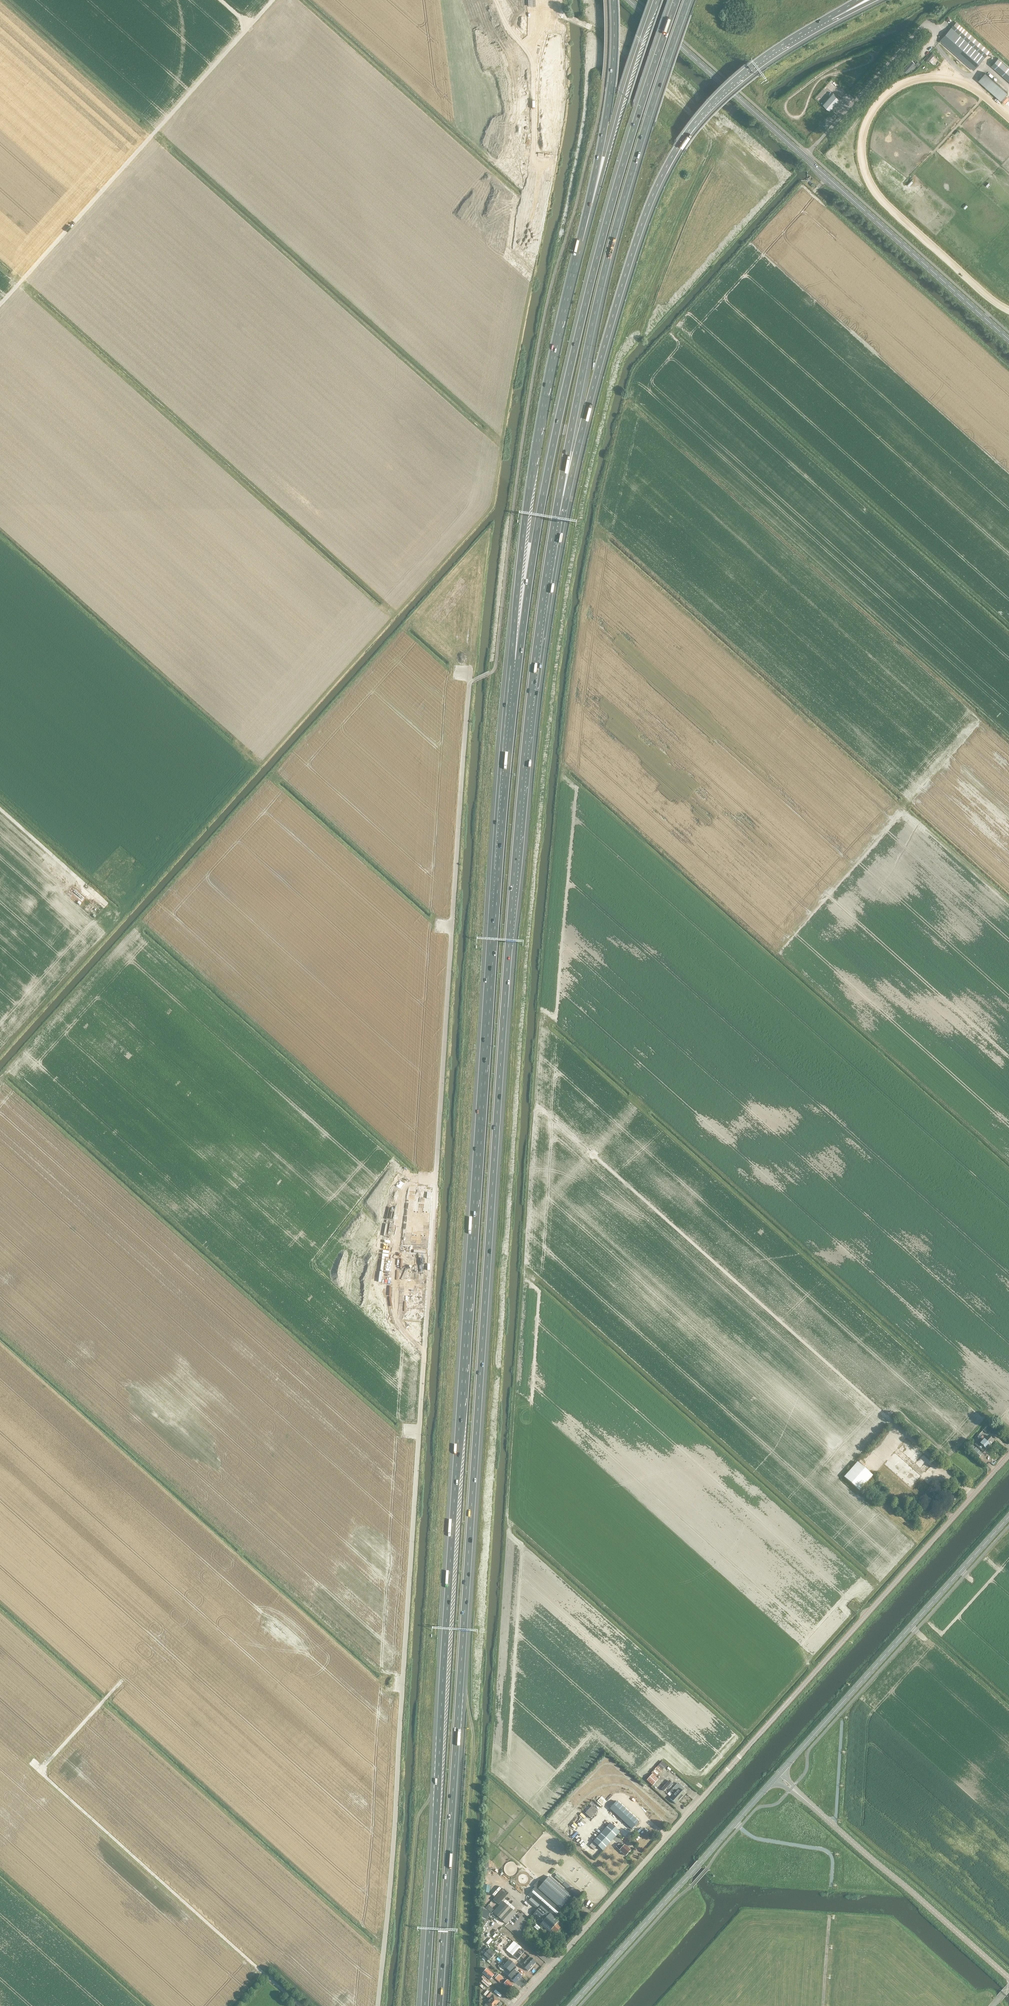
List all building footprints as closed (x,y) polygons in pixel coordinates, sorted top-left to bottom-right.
[(989,52),(956,22),(952,27),(940,40),(974,70),(986,57),(989,52)] [(929,59),(934,64),(938,59),(934,54),(929,59)] [(998,58),(991,65),(1008,81),(1008,67),(998,58)] [(907,73),(915,63),(912,60),(903,69),(907,73)] [(985,73),(979,80),(1001,100),(1008,92),(985,73)] [(833,93),(823,104),(830,110),(840,99),(833,93)] [(833,111),(819,126),(825,132),(839,117),(833,111)] [(820,113),(816,117),(821,122),(825,118),(820,113)] [(808,187),(813,191),(820,183),(815,179),(808,187)] [(987,1439),(983,1436),(981,1434),(979,1436),(991,1446),(994,1441),(989,1436),(987,1439)] [(991,1446),(979,1436),(978,1438),(980,1440),(977,1443),(980,1446),(981,1445),(987,1450),(991,1446)] [(929,1488),(930,1487),(923,1481),(921,1483),(917,1480),(933,1462),(907,1439),(884,1464),(914,1491),(912,1493),(919,1499),(920,1498),(922,1498),(923,1497),(923,1495),(926,1492),(928,1491),(929,1490),(929,1488)] [(979,1459),(983,1454),(973,1445),(969,1450),(979,1459)] [(860,1491),(874,1476),(858,1462),(845,1478),(860,1491)] [(905,1501),(910,1495),(897,1483),(892,1489),(905,1501)] [(658,1780),(652,1774),(647,1780),(653,1786),(658,1780)] [(666,1792),(674,1784),(669,1780),(662,1788),(666,1792)] [(683,1798),(676,1792),(673,1789),(670,1793),(673,1796),(679,1801),(681,1800),(683,1798)] [(679,1789),(676,1792),(683,1798),(686,1794),(679,1789)] [(679,1801),(673,1796),(670,1799),(676,1805),(679,1801)] [(631,1815),(628,1812),(624,1808),(620,1805),(617,1801),(610,1809),(632,1829),(639,1822),(635,1819),(631,1815)] [(585,1814),(591,1819),(598,1812),(592,1807),(585,1814)] [(620,1832),(610,1823),(593,1842),(603,1851),(620,1832)] [(616,1847),(618,1849),(620,1851),(626,1856),(631,1851),(622,1843),(621,1845),(619,1844),(616,1847)] [(538,1890),(537,1889),(541,1884),(538,1882),(534,1886),(535,1888),(528,1895),(541,1906),(533,1915),(542,1923),(540,1925),(553,1936),(562,1926),(554,1918),(561,1911),(556,1907),(539,1891),(540,1890),(561,1908),(571,1896),(549,1877),(538,1890)] [(575,1898),(579,1894),(572,1888),(568,1892),(575,1898)] [(498,1905),(507,1896),(501,1891),(492,1900),(498,1905)] [(506,1900),(503,1902),(503,1901),(498,1908),(497,1907),(498,1906),(494,1902),(493,1904),(497,1908),(493,1913),(505,1923),(515,1912),(507,1905),(509,1903),(506,1900)] [(524,1952),(525,1951),(513,1942),(506,1950),(518,1960),(521,1957),(523,1959),(524,1958),(527,1961),(523,1966),(528,1971),(536,1962),(524,1952)] [(481,1953),(489,1960),(495,1954),(487,1947),(481,1953)] [(510,1972),(516,1966),(509,1960),(503,1966),(506,1969),(505,1970),(508,1973),(509,1972),(510,1972)] [(487,1968),(482,1973),(489,1979),(494,1974),(487,1968)] [(515,1984),(522,1977),(516,1972),(510,1979),(515,1984)] [(500,1981),(503,1984),(504,1986),(505,1987),(506,1987),(509,1990),(513,1985),(510,1982),(510,1981),(509,1980),(508,1981),(506,1979),(504,1980),(499,1975),(496,1979),(499,1982),(500,1981)] [(485,1977),(482,1982),(488,1986),(491,1981),(485,1977)] [(488,1991),(484,1995),(486,1996),(489,2000),(484,2005),(485,2005),(496,2005),(500,2001),(493,1996),(488,1991)]
